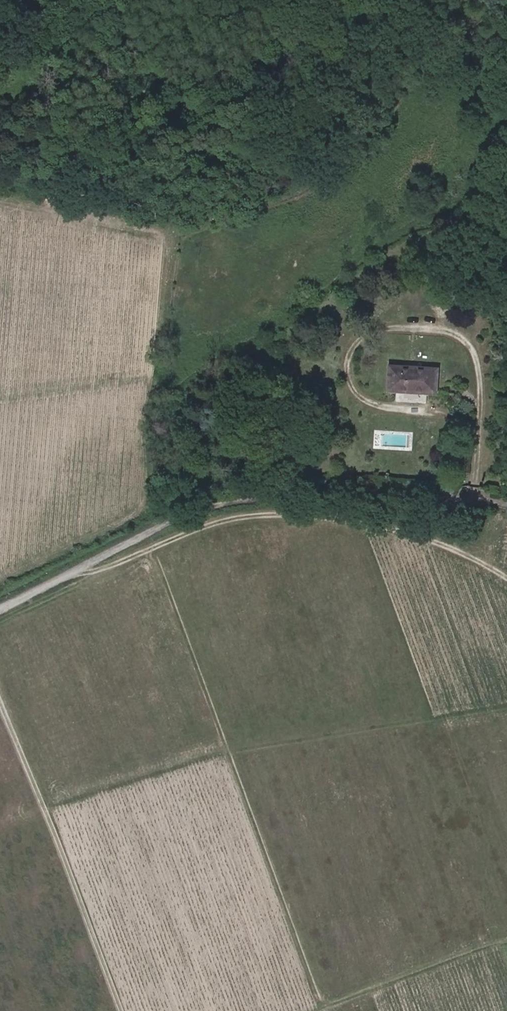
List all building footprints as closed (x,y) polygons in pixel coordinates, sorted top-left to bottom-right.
[(442,93),(450,75),(442,72),(435,90),(442,93)] [(435,394),(437,369),(389,366),(387,391),(435,394)]
